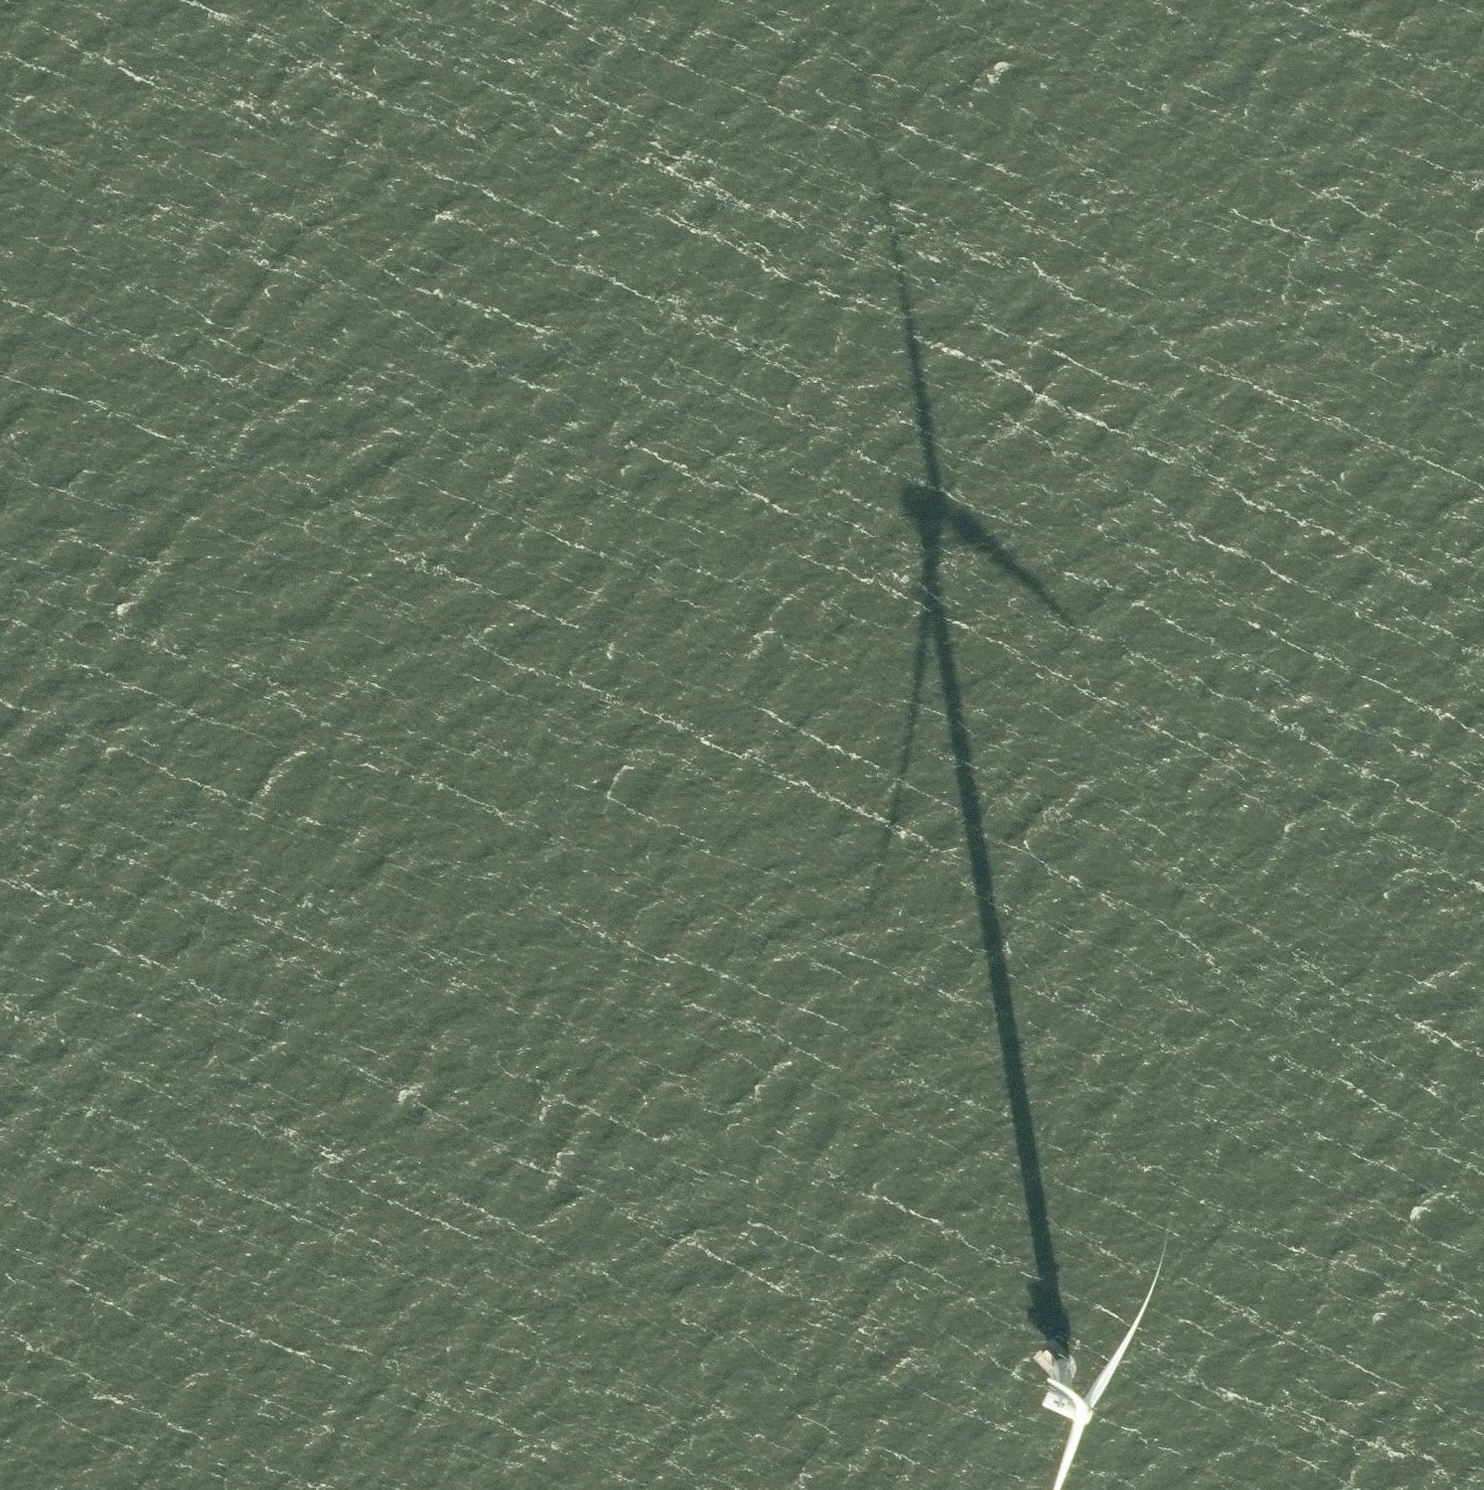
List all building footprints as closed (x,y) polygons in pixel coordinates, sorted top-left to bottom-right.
[(1057,1362),(1056,1365),(1057,1369),(1059,1371),(1062,1373),(1065,1374),(1068,1373),(1071,1371),(1073,1368),(1074,1365),(1073,1361),(1071,1359),(1069,1357),(1065,1356),(1061,1357),(1059,1359),(1057,1361),(1057,1362)]
